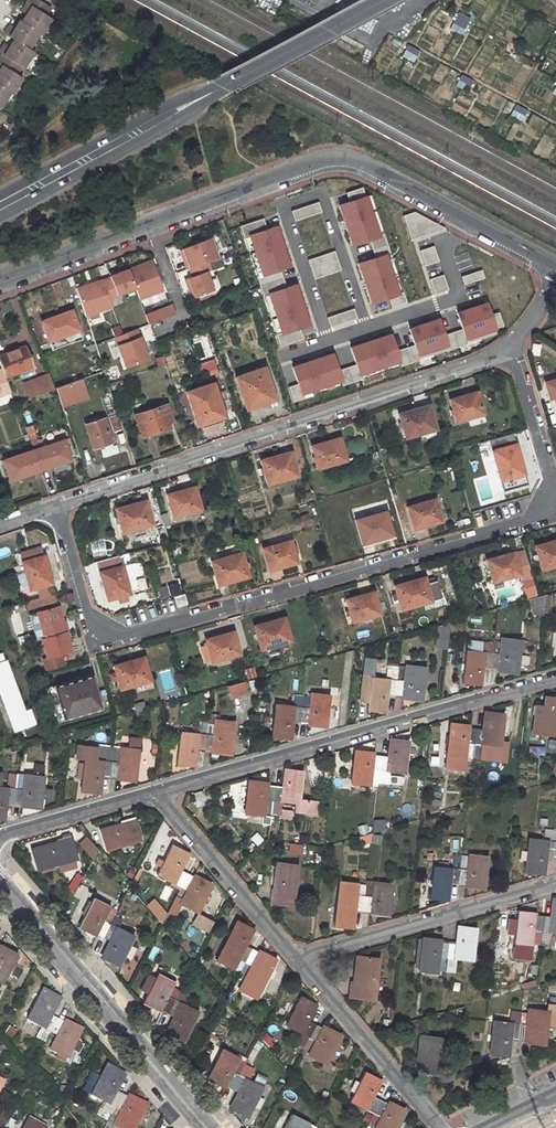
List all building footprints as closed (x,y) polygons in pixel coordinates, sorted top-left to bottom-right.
[(3,114),(14,98),(15,100),(25,85),(20,81),(26,73),(28,74),(39,59),(34,56),(44,41),(46,42),(57,26),(53,23),(57,16),(39,3),(31,15),(35,18),(33,21),(33,22),(29,29),(26,28),(23,34),(20,37),(16,34),(11,40),(20,47),(15,54),(13,56),(8,53),(4,58),(8,61),(0,73),(0,75),(4,77),(3,80),(0,84),(0,112),(3,114)] [(448,30),(463,35),(469,17),(455,11),(448,30)] [(361,187),(345,192),(348,200),(338,204),(344,220),(360,214),(362,221),(346,227),(352,244),(369,238),(375,256),(359,262),(365,279),(381,273),(383,280),(367,285),(373,302),(389,296),(393,305),(407,300),(404,290),(399,292),(385,253),(390,251),(384,233),(378,235),(361,187)] [(321,212),(318,202),(291,210),(294,220),(321,212)] [(403,216),(411,239),(444,228),(414,212),(403,216)] [(360,214),(344,220),(346,227),(362,221),(360,214)] [(262,217),(239,225),(243,237),(247,235),(261,274),(257,275),(264,295),(268,293),(281,332),(278,333),(282,345),(305,337),(301,326),(310,322),(304,306),(288,312),(286,305),(302,300),(296,283),(286,286),(280,268),(289,265),(283,248),(267,253),(265,246),(281,241),(275,225),(266,228),(262,217)] [(210,238),(182,249),(189,268),(206,261),(217,257),(210,238)] [(283,248),(281,241),(265,246),(267,253),(283,248)] [(425,265),(438,261),(433,246),(420,251),(425,265)] [(334,251),(307,260),(314,279),(340,270),(334,251)] [(208,261),(210,268),(223,265),(221,258),(208,261)] [(151,260),(128,269),(135,288),(139,299),(163,290),(151,260)] [(206,261),(189,268),(188,268),(192,276),(187,278),(194,297),(213,290),(206,271),(210,270),(206,261)] [(110,277),(102,280),(109,300),(118,296),(117,295),(135,288),(128,269),(109,276),(110,277)] [(461,276),(464,284),(484,278),(481,270),(461,276)] [(381,273),(365,279),(367,285),(383,280),(381,273)] [(429,279),(434,294),(448,289),(443,275),(429,279)] [(102,280),(76,288),(85,316),(112,307),(109,300),(102,280)] [(455,310),(460,326),(464,337),(493,327),(494,330),(503,327),(496,308),(488,311),(483,299),(455,310)] [(302,300),(286,305),(288,312),(304,306),(302,300)] [(176,314),(172,304),(155,311),(158,320),(176,314)] [(353,308),(327,317),(330,327),(357,318),(353,308)] [(72,309),(40,321),(47,340),(79,329),(72,309)] [(417,354),(446,343),(442,332),(436,316),(407,326),(413,343),(417,354)] [(466,341),(464,337),(460,326),(442,332),(446,343),(447,347),(466,341)] [(136,329),(114,337),(125,367),(147,359),(136,329)] [(359,374),(399,360),(395,349),(389,333),(372,339),(378,355),(371,357),(366,341),(350,347),(355,363),(359,374)] [(372,339),(366,341),(371,357),(378,355),(372,339)] [(419,357),(417,354),(413,343),(395,349),(399,360),(400,364),(419,357)] [(32,367),(25,347),(0,356),(0,364),(5,377),(32,367)] [(301,395),(341,381),(337,370),(331,353),(315,359),(320,375),(313,378),(308,362),(292,367),(298,384),(288,387),(294,402),(303,399),(301,395)] [(203,381),(219,376),(214,359),(198,363),(203,381)] [(315,359),(308,362),(313,378),(320,375),(315,359)] [(361,378),(359,374),(355,363),(337,370),(341,381),(343,385),(361,378)] [(274,399),(264,367),(236,376),(244,401),(256,398),(259,404),(274,399)] [(49,376),(32,382),(37,395),(54,389),(49,376)] [(55,385),(60,406),(87,400),(83,379),(55,385)] [(214,381),(187,390),(199,425),(225,416),(214,381)] [(546,386),(549,397),(552,396),(555,410),(555,384),(546,386)] [(453,421),(466,417),(468,425),(482,421),(474,393),(465,396),(465,395),(447,400),(453,421)] [(246,408),(259,404),(256,398),(244,401),(246,408)] [(166,400),(134,411),(141,433),(169,424),(167,417),(171,416),(166,400)] [(420,439),(434,435),(432,428),(426,407),(416,410),(416,408),(397,414),(403,436),(419,432),(420,439)] [(104,418),(84,425),(93,450),(112,444),(104,418)] [(62,439),(34,449),(41,470),(51,466),(68,460),(69,459),(62,439)] [(315,467),(343,459),(338,440),(329,442),(328,440),(309,446),(315,467)] [(490,450),(499,480),(521,474),(519,466),(521,465),(514,443),(490,450)] [(9,481),(41,470),(34,449),(2,460),(9,481)] [(265,484),(295,476),(289,454),(279,457),(279,455),(258,461),(265,484)] [(54,475),(71,469),(68,460),(51,466),(54,475)] [(198,505),(192,486),(183,488),(182,486),(165,491),(171,512),(198,505)] [(432,496),(405,504),(411,525),(421,522),(421,523),(439,519),(432,496)] [(133,501),(113,506),(120,529),(149,521),(143,500),(134,503),(133,501)] [(370,537),(390,532),(384,509),(355,517),(361,539),(370,536),(370,537)] [(169,521),(166,510),(159,512),(159,513),(162,523),(169,521)] [(152,515),(155,526),(162,523),(159,513),(159,512),(152,515)] [(278,565),(296,560),(290,538),(262,545),(268,566),(277,563),(278,565)] [(555,563),(555,540),(553,540),(553,539),(533,544),(539,567),(555,563)] [(227,579),(248,573),(241,549),(211,557),(217,580),(226,577),(227,579)] [(491,580),(518,572),(530,569),(524,549),(503,554),(503,553),(485,557),(491,580)] [(20,559),(28,588),(49,582),(46,572),(48,572),(42,553),(20,559)] [(101,576),(107,596),(128,590),(120,563),(100,568),(102,576),(101,576)] [(421,602),(428,600),(424,583),(422,578),(414,580),(413,578),(392,584),(399,608),(421,602)] [(440,603),(433,581),(424,583),(428,600),(421,602),(423,607),(440,603)] [(350,619),(368,615),(377,612),(371,589),(362,592),(362,593),(344,598),(350,619)] [(52,591),(26,598),(29,606),(55,599),(52,591)] [(186,602),(183,592),(174,594),(177,604),(186,602)] [(532,604),(544,605),(545,592),(530,596),(532,604)] [(58,603),(38,609),(45,635),(42,636),(47,654),(70,647),(58,603)] [(30,612),(38,637),(42,636),(45,635),(38,609),(30,612)] [(260,646),(290,638),(284,617),(274,619),(274,617),(253,623),(260,646)] [(211,658),(238,651),(233,632),(223,634),(223,632),(205,637),(211,658)] [(491,665),(506,666),(506,668),(515,669),(516,663),(517,652),(519,637),(500,634),(499,639),(493,638),(493,640),(492,649),(491,665)] [(466,647),(463,679),(470,680),(471,676),(481,677),(483,664),(491,665),(492,649),(493,640),(480,638),(480,637),(468,636),(467,647),(466,647)] [(517,652),(516,663),(521,664),(526,662),(527,656),(523,653),(517,652)] [(362,656),(358,695),(367,696),(370,673),(372,657),(362,656)] [(0,659),(0,689),(14,729),(34,722),(32,713),(27,715),(7,657),(0,659)] [(120,687),(149,678),(143,657),(134,660),(133,658),(113,664),(120,687)] [(367,696),(366,706),(376,707),(376,704),(385,705),(387,690),(395,691),(398,662),(390,661),(389,675),(370,673),(367,696)] [(419,696),(423,663),(404,661),(404,663),(398,662),(395,691),(410,692),(409,695),(419,696)] [(63,718),(113,705),(108,687),(96,690),(92,673),(46,686),(50,703),(59,701),(63,718)] [(227,682),(231,694),(245,690),(241,678),(227,682)] [(323,723),(327,690),(306,688),(305,693),(302,693),(299,719),(314,721),(314,722),(323,723)] [(274,701),(270,735),(278,735),(279,732),(290,733),(292,718),(299,719),(302,693),(294,692),(293,703),(274,701)] [(552,698),(552,696),(543,695),(542,704),(541,718),(533,718),(532,732),(553,734),(554,728),(555,729),(555,698),(552,698)] [(141,697),(132,700),(134,709),(144,706),(141,697)] [(541,718),(542,704),(535,704),(533,718),(541,718)] [(137,717),(146,715),(144,706),(134,709),(137,717)] [(478,741),(497,743),(500,712),(491,712),(491,714),(482,713),(480,727),(473,726),(471,741),(470,756),(477,756),(478,741)] [(229,751),(233,718),(214,715),(214,721),(207,721),(204,746),(221,747),(221,750),(229,751)] [(195,760),(197,745),(204,746),(207,721),(200,720),(198,731),(179,729),(175,762),(184,763),(185,759),(195,760)] [(447,722),(442,769),(461,771),(463,755),(470,756),(471,741),(473,726),(455,725),(456,722),(447,722)] [(403,771),(407,738),(397,737),(397,740),(387,739),(386,754),(379,753),(376,780),(382,781),(384,768),(403,771)] [(112,743),(95,741),(94,744),(76,742),(74,756),(83,757),(80,789),(90,791),(91,787),(100,788),(102,773),(109,774),(112,743)] [(134,779),(138,746),(112,743),(109,774),(125,776),(125,778),(134,779)] [(354,749),(350,782),(368,784),(369,780),(376,780),(379,753),(362,751),(362,750),(354,749)] [(33,772),(42,773),(43,762),(34,761),(33,772)] [(278,799),(292,801),(291,809),(313,812),(314,798),(296,796),(299,770),(289,768),(289,771),(281,770),(280,785),(272,785),(270,813),(277,814),(277,817),(290,818),(291,811),(289,810),(277,808),(278,799)] [(7,800),(14,801),(17,772),(10,771),(8,786),(0,786),(0,815),(5,815),(7,800)] [(39,806),(43,773),(42,773),(33,772),(24,771),(23,773),(17,772),(14,801),(29,802),(28,805),(39,806)] [(246,780),(243,813),(262,814),(262,813),(270,813),(272,785),(256,783),(256,781),(246,780)] [(43,789),(42,799),(50,799),(51,789),(43,789)] [(124,822),(98,829),(104,850),(138,840),(132,817),(123,819),(124,822)] [(543,867),(545,852),(552,853),(554,827),(546,827),(544,838),(528,836),(524,868),(533,869),(534,866),(543,867)] [(359,843),(369,840),(370,831),(360,834),(359,843)] [(371,841),(379,842),(380,834),(372,833),(371,841)] [(60,840),(30,848),(35,869),(74,858),(67,835),(59,837),(60,840)] [(96,847),(86,836),(80,841),(92,856),(96,847)] [(176,888),(183,874),(177,871),(184,857),(175,852),(176,850),(168,846),(153,876),(176,888)] [(483,886),(486,853),(467,851),(466,854),(459,853),(456,881),(473,882),(473,885),(483,886)] [(432,865),(429,896),(437,897),(438,894),(448,894),(450,880),(456,881),(459,853),(453,853),(451,867),(432,865)] [(295,863),(274,861),(270,892),(268,892),(267,900),(291,902),(295,863)] [(176,905),(193,913),(208,884),(200,880),(199,882),(183,874),(176,888),(172,897),(179,900),(176,905)] [(387,913),(391,880),(365,878),(364,883),(361,908),(378,909),(377,912),(387,913)] [(361,908),(364,883),(358,882),(357,894),(350,893),(351,882),(340,881),(335,923),(344,924),(345,922),(353,923),(355,907),(361,908)] [(92,896),(78,925),(86,929),(87,927),(103,935),(112,916),(115,911),(108,908),(110,905),(92,896)] [(555,931),(555,901),(549,900),(547,915),(541,914),(539,929),(538,942),(549,944),(551,930),(555,931)] [(530,943),(532,928),(539,929),(541,914),(523,912),(523,910),(515,909),(511,941),(530,943)] [(196,912),(190,924),(207,933),(213,920),(196,912)] [(118,963),(133,933),(116,925),(119,919),(112,916),(103,935),(109,939),(102,953),(111,957),(109,959),(118,963)] [(236,974),(248,950),(242,947),(249,933),(239,928),(240,926),(233,921),(212,962),(236,974)] [(471,958),(475,925),(466,924),(466,927),(456,926),(454,941),(447,940),(445,955),(447,955),(445,970),(453,971),(456,956),(471,958)] [(442,968),(443,955),(445,955),(447,940),(430,938),(431,936),(422,935),(418,968),(436,970),(437,967),(442,968)] [(0,981),(15,952),(8,948),(7,949),(0,946),(0,981)] [(253,999),(272,959),(265,956),(263,958),(248,950),(236,974),(240,975),(236,982),(239,983),(236,991),(253,999)] [(371,997),(375,958),(354,955),(351,985),(349,985),(347,994),(371,997)] [(156,972),(141,1002),(150,1006),(151,1004),(167,1012),(173,999),(165,995),(173,980),(156,972)] [(26,1018),(42,1027),(38,1033),(46,1037),(49,1030),(56,1017),(50,1013),(56,1000),(46,995),(48,993),(41,989),(26,1018)] [(196,1011),(183,1004),(188,994),(178,990),(173,999),(167,1012),(172,1015),(166,1028),(174,1032),(172,1035),(182,1040),(196,1011)] [(282,1026),(306,1038),(313,1025),(306,1022),(313,1007),(304,1003),(305,1001),(297,997),(282,1026)] [(492,1019),(488,1051),(497,1052),(497,1049),(507,1050),(508,1037),(516,1038),(518,1022),(519,1008),(512,1007),(510,1021),(492,1019)] [(540,1043),(545,1009),(526,1007),(526,1008),(519,1008),(518,1022),(516,1038),(532,1039),(532,1041),(540,1043)] [(55,1034),(48,1048),(65,1057),(70,1048),(76,1051),(81,1040),(76,1036),(80,1027),(72,1023),(72,1025),(56,1017),(49,1030),(55,1034)] [(322,1064),(336,1034),(329,1031),(328,1033),(313,1025),(306,1038),(301,1049),(307,1052),(305,1056),(322,1064)] [(436,1054),(438,1037),(417,1034),(413,1063),(412,1062),(410,1069),(434,1072),(434,1066),(442,1067),(443,1055),(436,1054)] [(443,1055),(446,1038),(438,1037),(436,1054),(443,1055)] [(231,1087),(242,1065),(245,1060),(221,1048),(206,1077),(215,1082),(216,1079),(231,1087)] [(106,1065),(90,1095),(113,1107),(121,1093),(114,1090),(121,1076),(113,1071),(114,1069),(106,1065)] [(247,1115),(261,1086),(244,1078),(249,1068),(242,1065),(231,1087),(237,1090),(231,1104),(239,1109),(238,1111),(247,1115)] [(361,1071),(346,1100),(370,1113),(377,1100),(370,1096),(377,1082),(368,1077),(369,1075),(361,1071)] [(114,1124),(122,1127),(133,1127),(145,1103),(136,1098),(135,1100),(121,1093),(113,1107),(121,1111),(114,1124)] [(401,1108),(393,1105),(392,1108),(377,1100),(370,1113),(365,1123),(371,1126),(370,1127),(391,1127),(401,1108)] [(21,1127),(43,1127),(44,1127),(27,1118),(21,1127)]
